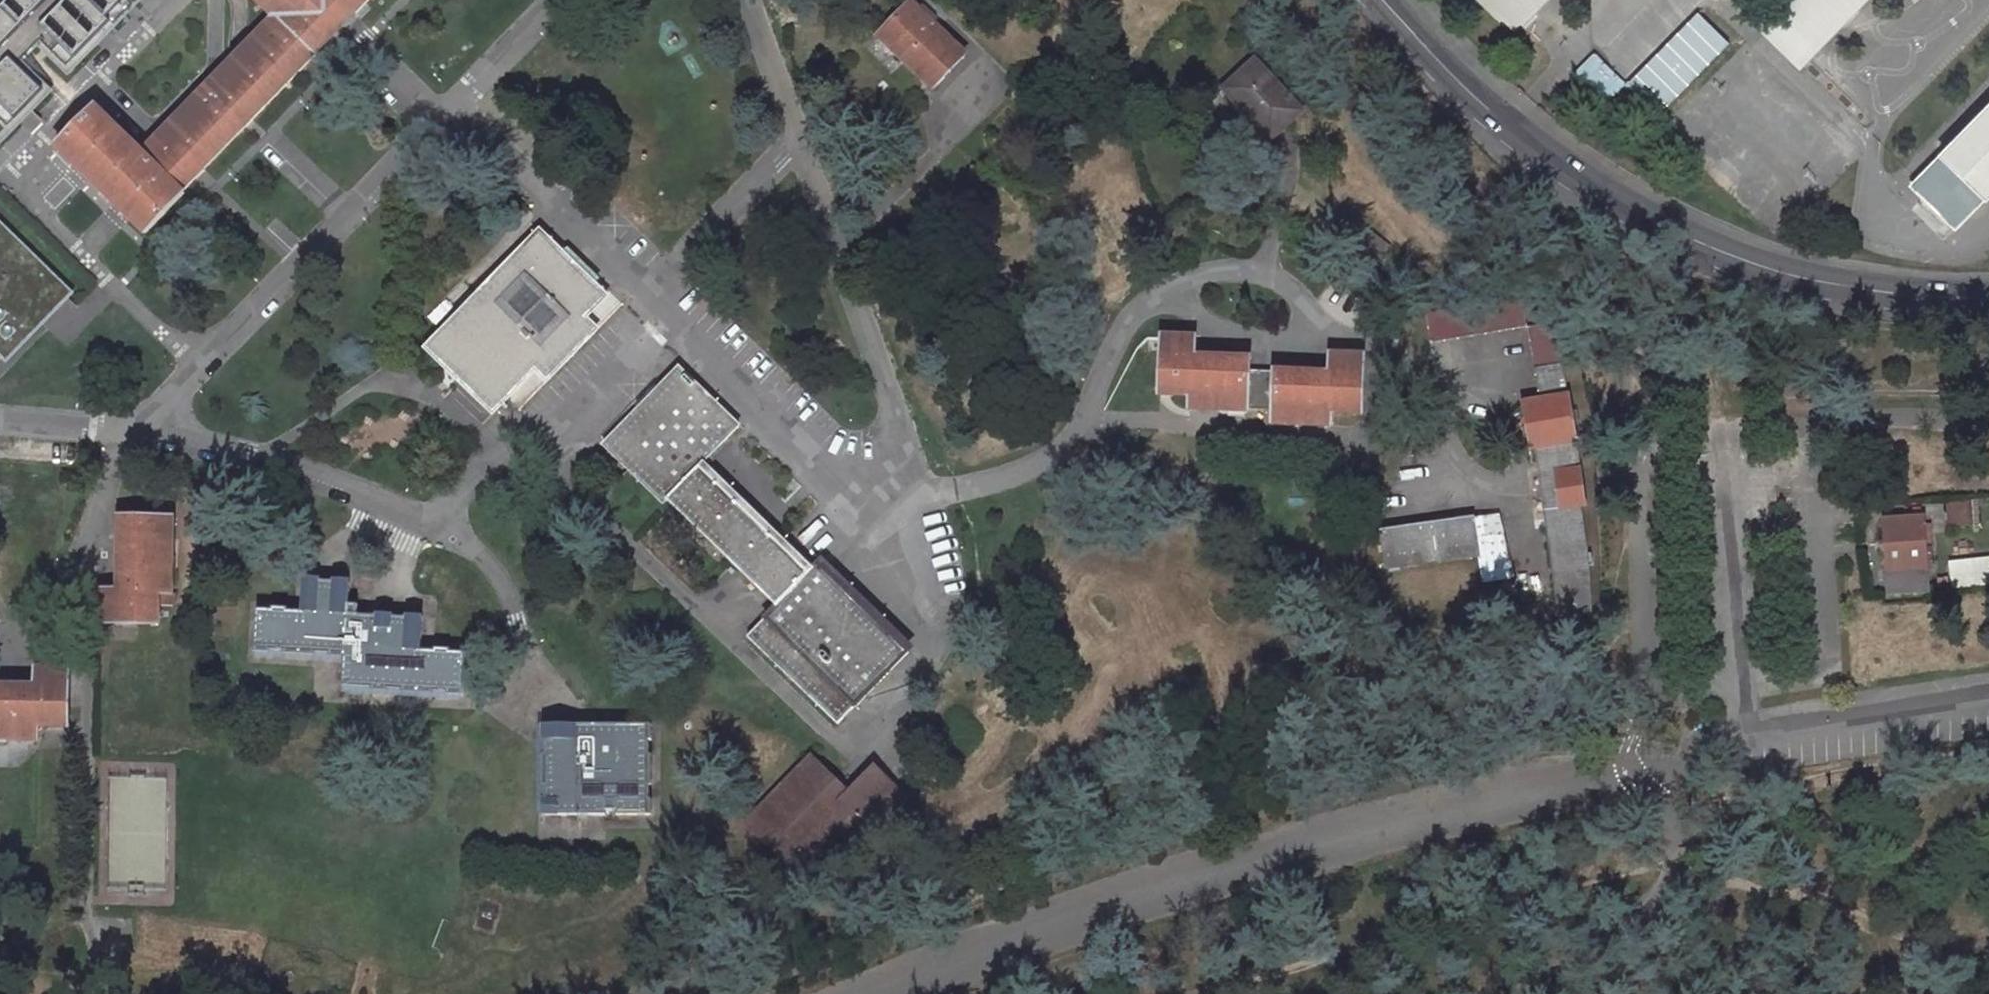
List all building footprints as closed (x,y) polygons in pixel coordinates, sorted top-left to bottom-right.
[(55,91),(27,63),(41,48),(70,76),(145,0),(6,0),(0,6),(0,147),(55,91)] [(152,239),(383,0),(267,0),(285,18),(149,158),(103,113),(63,153),(152,239)] [(876,36),(935,93),(971,57),(912,0),(911,0),(876,36)] [(1513,31),(1544,0),(1484,0),(1513,31)] [(1758,31),(1788,64),(1852,0),(1788,0),(1758,31)] [(1698,11),(1627,84),(1658,115),(1730,42),(1698,11)] [(1257,62),(1229,90),(1278,139),(1306,110),(1257,62)] [(1952,226),(1988,189),(1988,103),(1909,182),(1952,226)] [(8,360),(73,293),(0,221),(0,353),(8,360)] [(610,295),(544,232),(430,348),(495,412),(536,369),(551,384),(601,333),(587,318),(610,295)] [(1435,342),(1530,327),(1525,299),(1430,314),(1435,342)] [(1527,399),(1535,449),(1538,448),(1549,515),(1565,618),(1597,613),(1581,510),(1585,510),(1563,365),(1566,364),(1559,323),(1530,327),(1541,397),(1527,399)] [(1201,339),(1168,338),(1166,394),(1198,395),(1197,410),(1283,413),(1283,427),(1336,429),(1337,413),(1368,414),(1369,388),(1370,357),(1337,356),(1336,374),(1280,372),(1280,375),(1254,374),(1255,359),(1201,357),(1201,339)] [(687,368),(609,450),(670,507),(673,504),(785,609),(755,640),(846,725),(916,651),(825,566),(817,574),(704,467),(746,423),(687,368)] [(1945,503),(1947,531),(1980,529),(1979,501),(1945,503)] [(1926,516),(1884,519),(1890,596),(1931,593),(1926,516)] [(177,520),(124,519),(124,588),(105,587),(105,625),(164,625),(165,594),(177,594),(177,520)] [(1385,568),(1480,554),(1475,519),(1380,534),(1385,568)] [(1951,588),(1988,585),(1988,557),(1949,560),(1951,588)] [(258,613),(255,654),(344,659),(343,690),(462,697),(464,657),(420,655),(422,622),(357,618),(358,609),(348,609),(349,587),(304,585),(302,616),(258,613)] [(0,692),(0,749),(43,749),(43,733),(75,733),(76,675),(44,675),(44,692),(0,692)] [(653,728),(544,727),(544,815),(653,816),(653,728)] [(818,865),(859,822),(872,833),(907,795),(880,770),(855,797),(815,759),(751,828),(790,865),(803,851),(818,865)]
